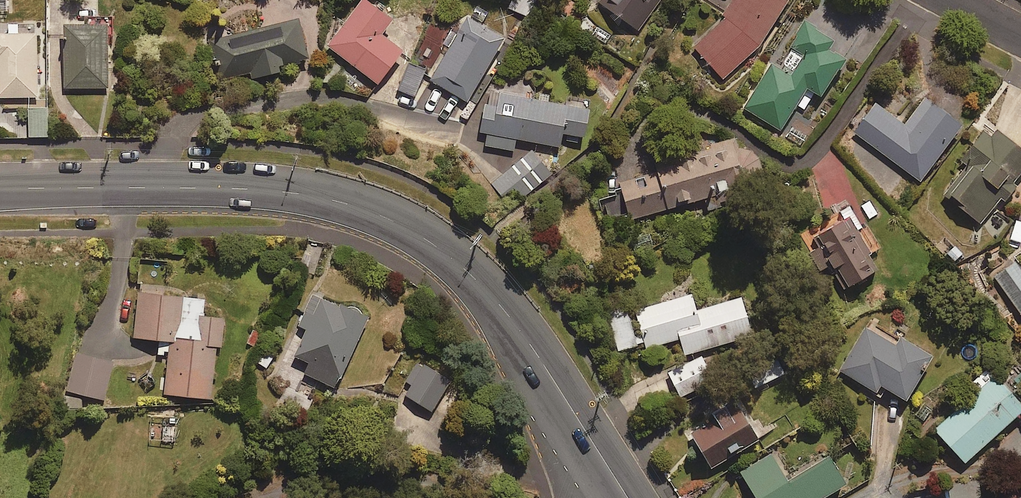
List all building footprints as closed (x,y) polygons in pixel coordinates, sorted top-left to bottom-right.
[(392,15),(372,0),(361,0),(328,43),(379,82),(404,50),(379,31),(392,15)] [(660,0),(601,0),(641,28),(660,0)] [(722,77),(761,44),(789,0),(731,0),(719,19),(692,41),(722,77)] [(435,70),(430,79),(468,100),(504,35),(467,14),(457,32),(435,70)] [(251,76),(281,67),(280,62),(308,53),(297,16),(213,40),(224,78),(249,71),(251,76)] [(835,35),(807,18),(778,65),(772,61),(744,106),(781,130),(797,103),(804,108),(814,91),(821,95),(845,56),(829,45),(835,35)] [(108,87),(107,21),(64,22),(65,87),(108,87)] [(435,70),(457,32),(440,23),(418,61),(435,70)] [(38,96),(37,31),(0,32),(0,97),(38,96)] [(425,71),(409,63),(398,87),(414,95),(425,71)] [(561,145),(562,139),(583,142),(589,107),(533,97),(534,92),(496,85),(493,104),(485,103),(481,130),(488,131),(485,145),(514,150),(516,137),(561,145)] [(963,121),(925,95),(905,123),(876,102),(855,133),(921,180),(963,121)] [(47,105),(29,106),(30,136),(48,135),(47,105)] [(983,116),(968,135),(975,141),(964,154),(971,160),(945,194),(981,222),(1001,196),(1005,199),(1017,183),(1013,180),(1020,170),(1020,146),(983,116)] [(707,205),(752,191),(735,135),(652,161),(655,171),(618,182),(621,192),(600,199),(608,226),(704,196),(707,205)] [(553,171),(534,148),(492,183),(511,206),(553,171)] [(866,225),(857,211),(851,215),(850,214),(804,243),(820,269),(826,266),(831,275),(835,273),(844,287),(877,267),(868,252),(879,246),(869,229),(862,233),(859,229),(866,225)] [(1016,259),(994,275),(1020,312),(1020,266),(1016,259)] [(204,296),(139,288),(133,335),(159,338),(158,353),(169,354),(164,391),(210,397),(216,345),(221,345),(224,317),(202,314),(204,296)] [(369,318),(314,290),(298,323),(307,327),(295,353),(309,361),(304,372),(334,387),(369,318)] [(696,309),(692,293),(629,311),(627,305),(607,311),(618,349),(645,342),(646,347),(680,337),(685,353),(753,334),(742,296),(696,309)] [(898,344),(867,324),(840,368),(875,390),(880,382),(905,399),(933,354),(903,335),(898,344)] [(113,360),(76,351),(68,390),(105,398),(113,360)] [(713,380),(702,356),(668,371),(680,395),(713,380)] [(410,386),(405,395),(432,410),(450,379),(419,361),(406,383),(410,386)] [(1020,409),(1020,401),(988,366),(977,377),(983,383),(935,428),(966,461),(1020,409)] [(761,437),(738,399),(689,428),(711,466),(761,437)] [(176,420),(150,418),(148,438),(174,440),(176,420)] [(824,444),(812,451),(819,461),(790,479),(774,452),(742,471),(758,497),(819,497),(847,481),(824,444)] [(980,481),(949,484),(950,497),(982,497),(980,481)]
